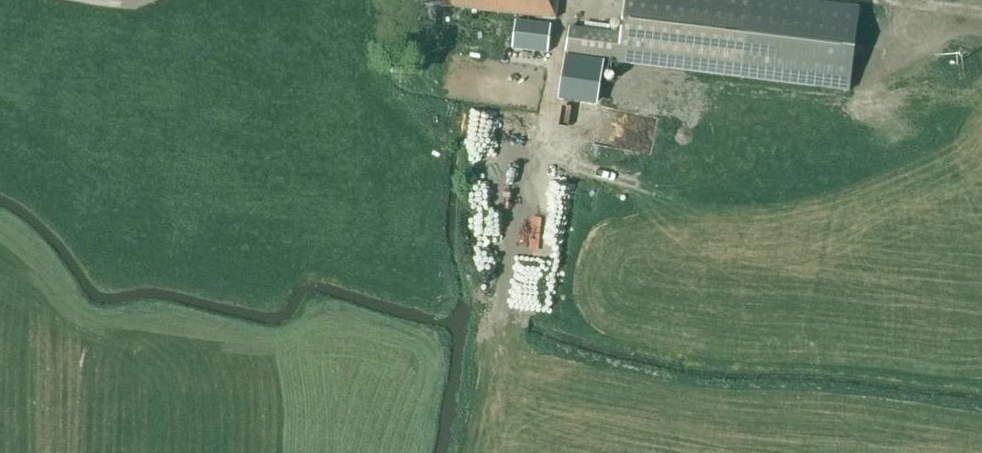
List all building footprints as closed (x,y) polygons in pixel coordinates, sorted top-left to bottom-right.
[(551,52),(553,37),(557,0),(416,0),(416,3),(541,17),(539,35),(520,32),(518,48),(551,52)] [(569,29),(566,54),(567,54),(567,53),(619,61),(618,64),(849,91),(859,8),(789,0),(625,0),(620,35),(569,29)] [(567,54),(563,80),(602,86),(606,60),(567,54)]
